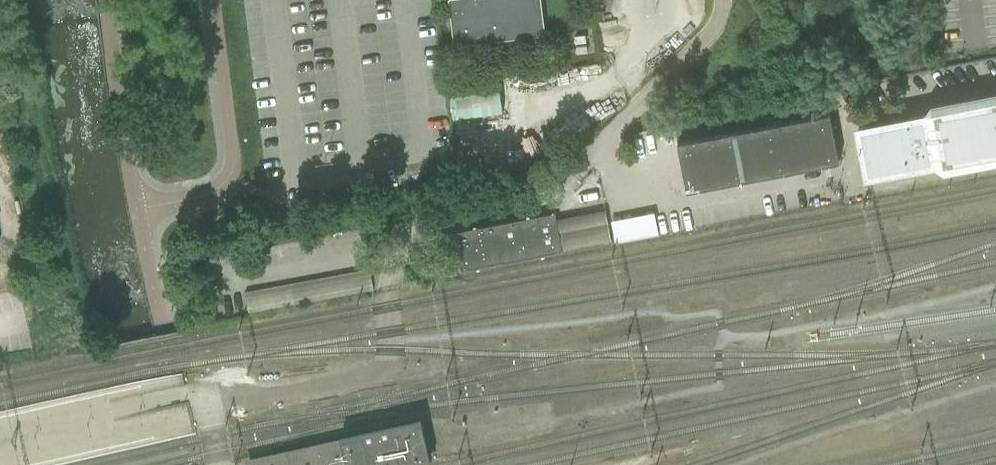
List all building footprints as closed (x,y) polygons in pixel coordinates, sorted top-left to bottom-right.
[(454,44),(455,45),(545,35),(545,31),(541,0),(448,0),(454,44)] [(858,128),(868,178),(935,165),(946,171),(995,162),(995,94),(932,106),(926,115),(858,128)] [(829,113),(697,139),(677,143),(687,191),(839,162),(829,113)] [(454,232),(456,245),(461,270),(612,241),(606,211),(557,220),(555,213),(454,232)] [(659,212),(614,217),(617,241),(661,236),(659,212)] [(250,288),(251,306),(299,303),(298,284),(250,288)] [(245,459),(246,464),(416,464),(430,462),(420,419),(339,437),(339,438),(245,459)]
